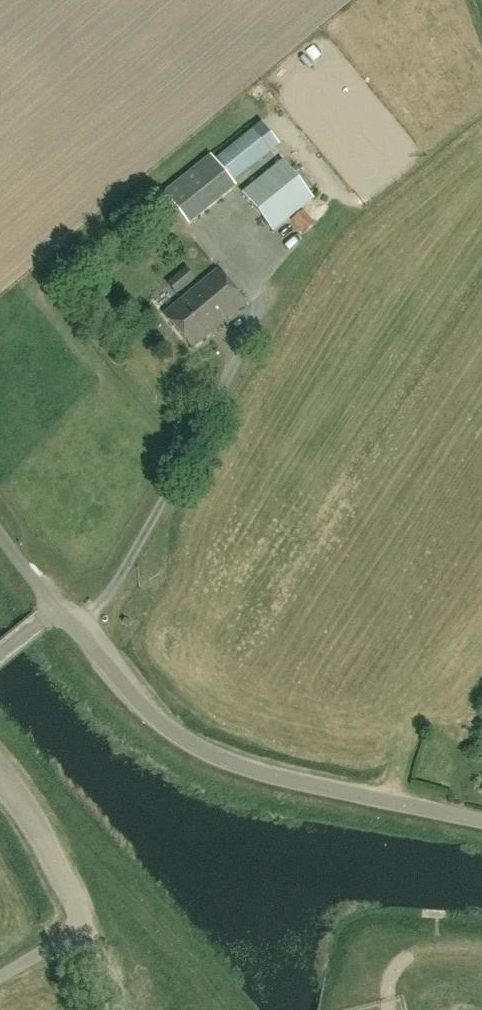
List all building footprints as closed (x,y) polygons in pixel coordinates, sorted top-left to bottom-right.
[(252,129),(214,160),(232,182),(270,152),(252,129)] [(189,224),(235,186),(232,182),(214,160),(210,155),(164,193),(189,224)] [(273,231),(312,199),(282,161),(243,193),(273,231)] [(292,220),(303,233),(313,224),(302,212),(292,220)] [(176,294),(181,290),(196,279),(186,267),(167,282),(176,294)] [(192,348),(216,328),(246,302),(217,269),(163,315),(192,348)]
